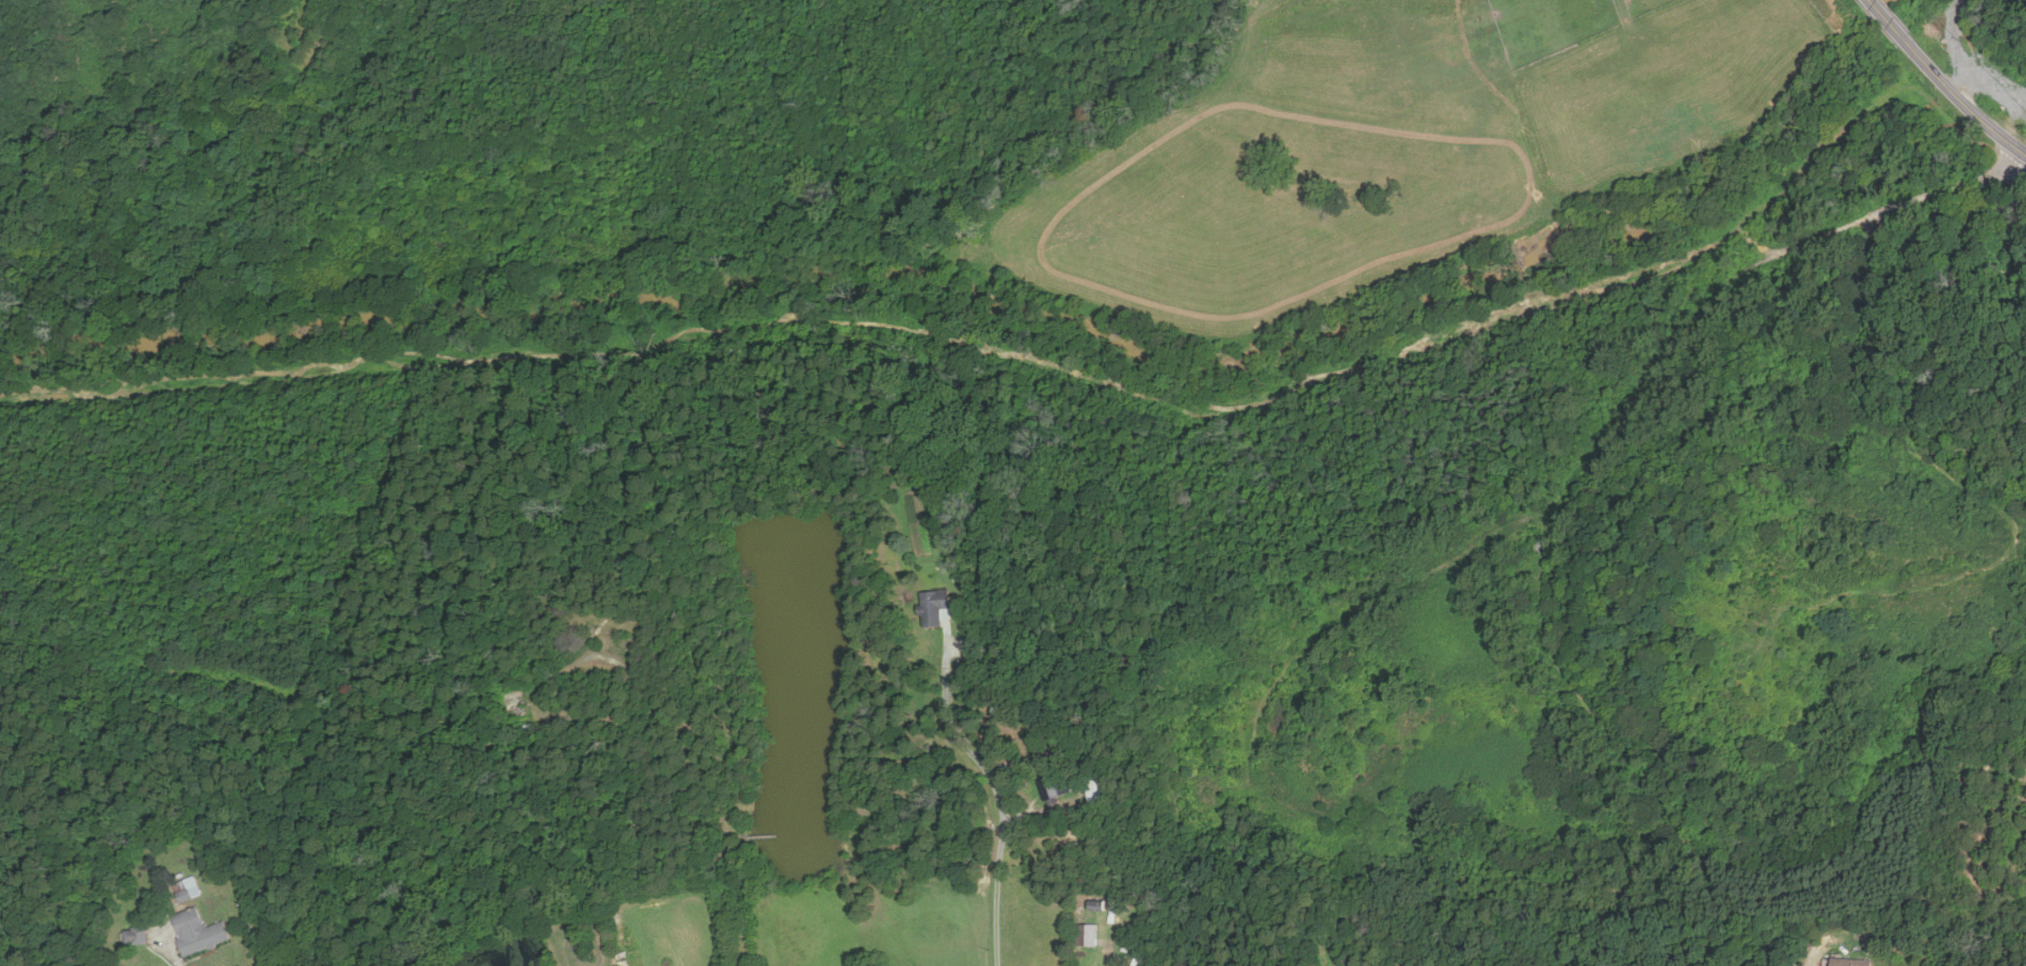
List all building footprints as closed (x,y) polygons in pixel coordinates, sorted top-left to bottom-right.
[(943,621),(951,620),(949,590),(922,591),(924,627),(943,626),(943,621)] [(1049,800),(1050,806),(1059,804),(1057,796),(1069,793),(1064,772),(1038,779),(1044,801),(1049,800)] [(180,902),(201,895),(198,886),(188,889),(185,881),(174,884),(180,902)] [(230,940),(224,921),(203,928),(197,907),(170,916),(183,955),(230,940)] [(1098,924),(1082,924),(1082,946),(1097,946),(1098,924)] [(146,928),(124,928),(124,944),(146,944),(146,928)] [(1872,960),(1831,957),(1830,965),(1871,965),(1872,960)]
